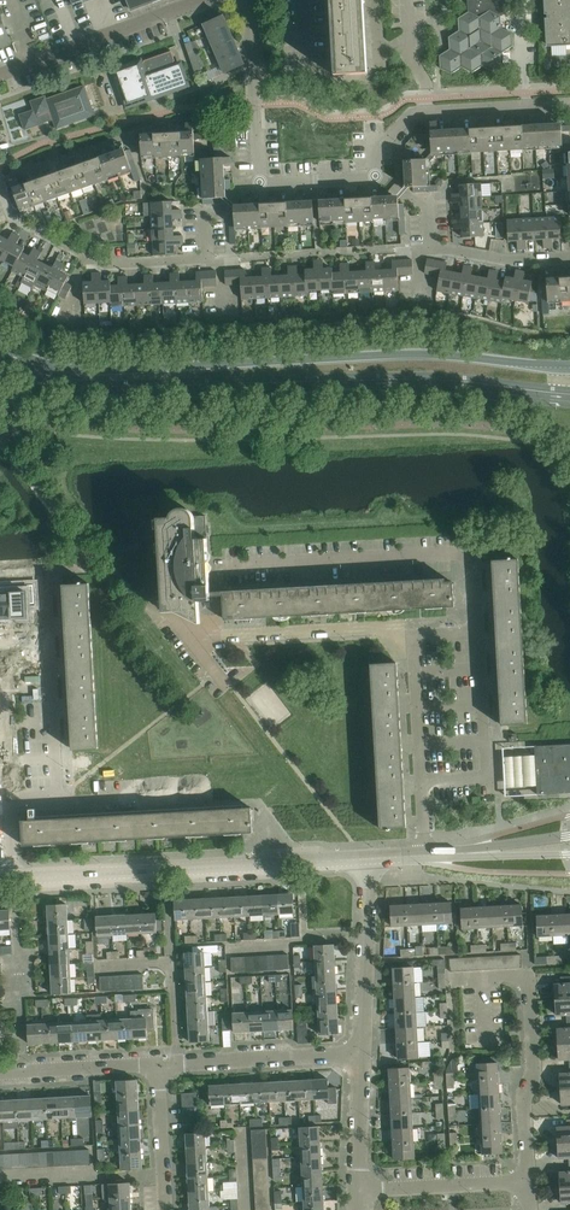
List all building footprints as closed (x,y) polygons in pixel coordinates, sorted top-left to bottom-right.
[(130,10),(156,0),(127,0),(130,10)] [(338,75),(335,75),(335,76),(367,74),(367,73),(364,74),(360,0),(334,0),(338,75)] [(440,69),(451,74),(461,68),(472,73),(482,67),(493,72),(503,65),(503,53),(513,46),(512,34),(501,28),(501,17),(510,10),(510,0),(468,0),(467,0),(468,13),(458,19),(459,31),(449,38),(449,50),(439,56),(440,69)] [(544,15),(547,15),(547,19),(545,19),(546,41),(550,41),(550,46),(550,47),(569,46),(569,0),(544,0),(544,15)] [(11,45),(9,38),(0,15),(0,49),(11,45)] [(203,25),(224,73),(244,65),(223,16),(203,25)] [(191,42),(186,44),(189,54),(195,52),(191,42)] [(113,71),(123,99),(125,105),(152,96),(153,99),(188,86),(180,64),(146,76),(140,61),(113,71)] [(53,120),(54,122),(56,129),(95,116),(85,86),(47,100),(46,97),(31,102),(34,110),(20,115),(25,130),(53,120)] [(530,125),(522,125),(523,148),(524,148),(536,147),(534,119),(530,120),(530,125)] [(539,119),(534,119),(536,147),(549,146),(548,124),(539,124),(539,119)] [(504,126),(496,127),(497,151),(510,151),(508,121),(504,121),(504,126)] [(513,121),(508,121),(510,151),(524,150),(524,148),(523,148),(522,125),(513,126),(513,121)] [(478,128),(470,128),(471,151),(470,151),(470,153),(484,152),(482,122),(478,123),(478,128)] [(487,122),(482,122),(484,152),(497,151),(496,127),(487,127),(487,122)] [(430,134),(431,140),(431,153),(445,152),(444,130),(438,130),(437,123),(430,123),(431,134),(430,134)] [(561,123),(548,124),(549,146),(562,145),(562,132),(561,127),(561,123)] [(186,131),(180,132),(181,154),(182,154),(195,154),(194,140),(194,135),(193,124),(186,124),(186,131)] [(452,129),(444,130),(445,152),(458,151),(456,124),(452,124),(452,129)] [(461,124),(456,124),(458,151),(470,151),(471,151),(470,128),(461,129),(461,124)] [(162,133),(154,133),(156,156),(155,156),(155,158),(169,157),(167,127),(162,128),(162,133)] [(172,127),(167,127),(169,157),(182,156),(182,154),(181,154),(180,132),(172,132),(172,127)] [(141,134),(141,138),(141,145),(142,150),(142,156),(155,156),(156,156),(154,133),(141,134)] [(114,146),(109,148),(118,174),(131,169),(130,166),(128,161),(127,156),(125,152),(124,148),(115,151),(114,146)] [(107,154),(99,157),(106,178),(107,178),(118,174),(109,148),(105,149),(107,154)] [(89,155),(85,157),(95,185),(108,180),(107,178),(106,178),(99,157),(91,160),(89,155)] [(82,163),(74,166),(82,189),(95,185),(85,157),(80,158),(82,163)] [(202,159),(202,173),(225,172),(224,166),(232,165),(231,158),(220,158),(215,159),(202,159)] [(403,161),(404,174),(426,173),(426,160),(412,160),(407,161),(403,161)] [(65,164),(60,165),(70,193),(82,189),(74,166),(66,169),(65,164)] [(58,172),(50,175),(58,198),(70,193),(60,165),(56,167),(58,172)] [(552,169),(543,170),(543,179),(553,179),(552,169)] [(225,172),(202,173),(203,186),(231,184),(230,180),(225,180),(225,172)] [(40,173),(36,174),(46,202),(58,198),(50,175),(42,177),(40,173)] [(405,188),(409,188),(413,187),(418,187),(424,187),(427,187),(427,186),(426,173),(404,174),(405,187),(405,188)] [(33,181),(25,183),(33,204),(32,205),(33,207),(46,202),(36,174),(31,176),(33,181)] [(166,175),(157,176),(158,183),(166,183),(166,175)] [(14,191),(16,197),(17,202),(19,207),(20,209),(32,205),(33,204),(25,183),(19,185),(17,178),(10,181),(14,191)] [(226,199),(226,198),(226,189),(231,189),(231,184),(203,186),(204,199),(208,199),(212,199),(217,199),(222,198),(222,199),(226,199)] [(452,194),(452,199),(482,197),(481,184),(460,185),(460,194),(452,194)] [(405,188),(405,187),(402,190),(397,195),(398,195),(398,199),(399,199),(405,192),(409,188),(405,188)] [(380,196),(371,197),(373,219),(386,219),(384,191),(379,191),(380,196)] [(389,191),(384,191),(386,219),(399,218),(399,215),(399,210),(398,204),(398,199),(398,195),(397,195),(389,196),(389,191)] [(363,192),(358,193),(360,222),(373,222),(373,219),(371,197),(363,197),(363,192)] [(354,198),(345,198),(347,221),(346,221),(346,223),(360,222),(358,193),(353,193),(354,198)] [(304,196),(299,196),(301,224),(314,223),(313,204),(319,203),(320,222),(334,222),(332,194),(327,194),(328,199),(304,201),(304,196)] [(337,194),(332,194),(334,222),(346,221),(347,221),(345,198),(337,199),(337,194)] [(295,201),(286,202),(288,224),(301,224),(299,196),(294,196),(295,201)] [(269,203),(260,203),(262,226),(261,226),(261,228),(275,227),(273,197),(268,198),(269,203)] [(278,197),(273,197),(275,227),(288,226),(288,224),(286,202),(278,202),(278,197)] [(482,197),(452,199),(452,204),(461,203),(461,212),(482,210),(482,197)] [(226,199),(222,199),(227,203),(233,209),(234,209),(234,205),(230,201),(226,198),(226,199)] [(247,199),(242,199),(243,204),(234,205),(234,209),(234,214),(235,220),(235,225),(235,227),(249,227),(247,199)] [(252,199),(247,199),(249,227),(261,226),(262,226),(260,203),(252,204),(252,199)] [(101,202),(94,204),(96,211),(103,208),(101,202)] [(152,216),(181,215),(181,210),(172,210),(172,202),(151,203),(144,203),(144,217),(152,216)] [(88,206),(82,208),(85,215),(91,213),(88,206)] [(453,220),(453,225),(483,223),(482,210),(461,212),(462,220),(453,220)] [(70,212),(64,214),(67,221),(73,219),(70,212)] [(181,215),(152,216),(152,229),(173,228),(173,220),(182,219),(181,215)] [(59,216),(52,218),(55,226),(61,223),(59,216)] [(546,218),(534,219),(535,240),(543,240),(544,248),(548,248),(546,218)] [(560,218),(546,218),(548,248),(553,248),(552,239),(561,239),(561,233),(560,218)] [(534,219),(521,220),(522,250),(527,249),(526,241),(535,240),(534,219)] [(522,250),(521,220),(507,221),(508,242),(517,241),(518,250),(522,250)] [(483,223),(453,225),(454,230),(462,229),(463,238),(484,237),(483,223)] [(173,228),(152,229),(153,242),(183,241),(182,236),(174,236),(173,228)] [(3,261),(17,235),(12,232),(8,240),(1,236),(0,237),(0,260),(3,261)] [(3,261),(14,267),(15,267),(22,252),(23,253),(25,249),(17,244),(21,237),(17,235),(3,261)] [(183,241),(153,242),(154,256),(175,255),(174,246),(183,245),(183,241)] [(15,267),(14,267),(12,271),(24,277),(38,251),(33,249),(29,256),(23,253),(22,252),(15,267)] [(24,277),(21,283),(33,289),(35,283),(45,264),(38,261),(42,253),(38,251),(24,277)] [(425,274),(432,275),(435,261),(427,259),(425,274)] [(412,260),(405,261),(405,275),(413,275),(412,260)] [(45,264),(35,283),(37,284),(36,285),(45,290),(45,288),(47,289),(61,263),(57,261),(53,268),(45,264)] [(305,270),(306,275),(307,291),(308,291),(320,290),(318,261),(314,261),(314,270),(305,270)] [(323,261),(318,261),(320,290),(332,290),(333,290),(332,273),(333,273),(332,269),(323,269),(323,261)] [(392,270),(384,270),(385,291),(399,291),(398,275),(397,261),(392,261),(392,270)] [(405,261),(397,261),(398,275),(405,275),(405,261)] [(435,261),(432,275),(440,276),(442,262),(435,261)] [(375,262),(371,263),(372,292),(385,291),(384,270),(376,271),(375,262)] [(442,262),(440,276),(437,291),(450,294),(454,273),(446,272),(447,263),(442,262)] [(61,263),(47,289),(59,295),(66,282),(69,277),(61,273),(65,265),(61,263)] [(366,271),(358,272),(359,293),(372,292),(371,263),(366,263),(366,271)] [(333,290),(332,290),(333,294),(346,294),(345,264),(340,264),(340,273),(333,273),(332,273),(333,290)] [(349,264),(345,264),(346,294),(359,293),(358,272),(350,272),(349,264)] [(454,273),(450,294),(463,296),(468,267),(464,266),(462,275),(454,273)] [(288,276),(280,276),(281,297),(294,297),(293,267),(288,267),(288,276)] [(297,267),(293,267),(294,297),(308,296),(308,291),(307,291),(306,275),(298,275),(297,267)] [(468,267),(463,296),(476,298),(479,278),(471,276),(473,268),(468,267)] [(262,277),(254,278),(255,299),(268,298),(267,268),(262,269),(262,277)] [(271,268),(267,268),(268,298),(281,297),(280,276),(272,277),(271,268)] [(233,270),(225,271),(226,285),(233,285),(233,270)] [(240,270),(233,270),(233,285),(241,284),(240,270)] [(245,270),(240,270),(241,284),(242,300),(255,299),(254,278),(246,278),(245,270)] [(546,271),(547,282),(547,287),(547,293),(548,299),(548,303),(549,302),(561,302),(560,277),(554,278),(553,270),(546,271)] [(217,271),(209,272),(210,286),(217,286),(217,271)] [(479,278),(476,298),(489,301),(494,271),(489,271),(488,279),(479,278)] [(494,271),(489,301),(502,303),(503,298),(502,298),(505,282),(497,281),(498,272),(494,271)] [(502,298),(503,298),(516,301),(520,271),(516,271),(514,279),(505,278),(505,282),(502,298)] [(520,271),(516,301),(528,303),(529,301),(530,293),(532,282),(523,281),(525,272),(520,271)] [(197,281),(188,282),(190,303),(203,302),(202,287),(210,286),(209,272),(196,272),(197,281)] [(560,277),(561,302),(561,306),(569,306),(569,272),(568,272),(568,277),(560,277)] [(98,303),(97,273),(92,274),(92,282),(84,283),(85,304),(98,303)] [(101,273),(97,273),(98,303),(111,302),(110,286),(111,286),(111,281),(102,282),(101,273)] [(179,273),(175,274),(177,303),(190,303),(188,282),(180,282),(179,273)] [(171,283),(162,283),(164,304),(177,303),(175,274),(170,274),(171,283)] [(145,284),(136,285),(138,306),(151,305),(149,275),(144,275),(145,284)] [(153,275),(149,275),(151,305),(164,304),(162,283),(154,284),(153,275)] [(127,276),(123,277),(125,306),(138,306),(136,285),(128,285),(127,276)] [(111,302),(111,307),(125,306),(123,277),(118,277),(119,285),(111,286),(110,286),(111,302)] [(66,282),(59,295),(66,299),(72,286),(66,282)] [(530,293),(529,301),(537,302),(537,294),(530,293)] [(24,310),(22,316),(31,321),(34,315),(24,310)] [(194,516),(193,516),(193,515),(192,514),(192,513),(191,512),(190,511),(189,510),(187,509),(186,509),(185,508),(183,508),(181,508),(179,509),(178,509),(177,509),(175,510),(174,511),(173,512),(173,513),(172,514),(171,515),(171,517),(170,518),(162,518),(158,519),(164,612),(167,612),(176,611),(200,624),(200,611),(200,610),(224,608),(225,619),(454,606),(453,602),(456,602),(455,600),(453,600),(452,583),(223,596),(210,597),(210,593),(206,516),(202,516),(194,516)] [(492,561),(494,602),(501,725),(509,725),(527,724),(518,560),(511,560),(511,558),(508,558),(508,560),(492,561)] [(63,586),(65,627),(72,749),(98,748),(89,584),(82,585),(82,582),(79,583),(79,585),(63,586)] [(33,585),(11,586),(12,619),(27,618),(26,604),(35,604),(33,585)] [(0,587),(0,620),(12,619),(11,586),(0,587)] [(371,665),(373,706),(380,829),(406,827),(397,663),(371,665)] [(535,747),(537,795),(569,793),(569,745),(535,747)] [(23,845),(252,832),(252,828),(254,828),(254,825),(252,825),(251,808),(36,820),(36,817),(36,809),(29,809),(29,812),(18,813),(18,822),(22,822),(23,845)] [(293,894),(278,895),(279,914),(294,913),(293,894)] [(278,895),(263,896),(264,915),(279,914),(278,895)] [(248,896),(234,897),(235,917),(249,916),(248,896)] [(263,896),(248,896),(249,916),(264,915),(263,896)] [(234,897),(219,898),(220,917),(235,917),(234,897)] [(219,898),(204,899),(205,918),(220,917),(219,898)] [(204,899),(190,900),(191,919),(205,918),(204,899)] [(191,919),(190,900),(174,900),(176,920),(191,919)] [(451,902),(436,903),(437,924),(452,923),(451,902)] [(436,903),(421,904),(422,925),(437,924),(436,903)] [(47,905),(48,921),(68,920),(67,904),(47,905)] [(421,904),(406,905),(407,926),(422,925),(421,904)] [(407,926),(406,905),(391,906),(392,926),(407,926)] [(522,905),(506,906),(507,926),(523,925),(522,905)] [(506,906),(491,907),(492,927),(507,926),(506,906)] [(477,928),(476,907),(461,908),(462,929),(477,928)] [(491,907),(476,907),(477,928),(492,927),(491,907)] [(0,911),(0,930),(11,930),(10,910),(0,911)] [(156,913),(141,914),(142,933),(157,933),(156,913)] [(141,914),(126,915),(127,934),(142,933),(141,914)] [(567,914),(552,915),(553,936),(568,935),(567,914)] [(126,915),(111,916),(112,935),(127,934),(126,915)] [(553,936),(552,915),(537,916),(538,937),(553,936)] [(112,935),(111,916),(96,917),(97,936),(112,935)] [(68,920),(48,921),(49,935),(68,934),(68,920)] [(68,934),(49,935),(50,950),(69,949),(68,934)] [(314,946),(315,961),(335,960),(334,945),(314,946)] [(69,949),(50,950),(51,965),(70,964),(69,949)] [(185,953),(185,968),(205,967),(204,952),(185,953)] [(239,972),(238,957),(231,958),(232,972),(239,972)] [(335,960),(315,961),(316,976),(335,975),(335,960)] [(70,964),(51,965),(51,979),(71,978),(70,964)] [(205,967),(185,968),(186,983),(206,982),(205,967)] [(393,968),(394,984),(414,983),(414,967),(404,968),(393,968)] [(143,974),(135,975),(136,989),(144,989),(143,974)] [(135,975),(128,975),(129,990),(136,989),(135,975)] [(335,975),(316,976),(317,990),(336,989),(335,975)] [(108,991),(107,976),(100,977),(101,991),(108,991)] [(555,1000),(569,999),(569,976),(560,977),(561,984),(554,984),(555,1000)] [(71,978),(51,979),(52,994),(72,993),(71,978)] [(206,982),(186,983),(187,998),(207,997),(206,982)] [(414,983),(394,984),(395,999),(415,997),(414,983)] [(336,989),(317,990),(318,1005),(337,1004),(336,989)] [(207,997),(187,998),(188,1012),(207,1011),(207,997)] [(415,997),(395,999),(395,1013),(416,1012),(415,997)] [(555,1000),(556,1015),(566,1014),(567,1021),(569,1021),(569,999),(555,1000)] [(337,1004),(318,1005),(318,1020),(338,1019),(337,1004)] [(292,1010),(277,1011),(278,1030),(293,1029),(292,1010)] [(207,1011),(188,1012),(189,1027),(208,1026),(207,1011)] [(277,1011),(263,1012),(264,1031),(278,1030),(277,1011)] [(249,1032),(248,1012),(233,1013),(234,1033),(249,1032)] [(263,1012),(248,1012),(249,1032),(264,1031),(263,1012)] [(416,1012),(395,1013),(396,1028),(417,1027),(416,1012)] [(146,1018),(131,1019),(132,1038),(147,1037),(146,1018)] [(131,1019),(116,1020),(118,1039),(132,1038),(131,1019)] [(338,1019),(318,1020),(319,1035),(339,1034),(338,1019)] [(116,1020),(102,1021),(103,1040),(118,1039),(116,1020)] [(87,1021),(72,1022),(73,1042),(88,1041),(87,1021)] [(102,1021),(87,1021),(88,1041),(103,1040),(102,1021)] [(558,1044),(569,1044),(569,1021),(567,1021),(567,1029),(557,1029),(558,1044)] [(72,1022),(58,1023),(59,1043),(73,1042),(72,1022)] [(58,1023),(43,1024),(44,1043),(59,1043),(58,1023)] [(44,1043),(43,1024),(28,1025),(29,1044),(44,1043)] [(208,1026),(189,1027),(190,1042),(209,1041),(208,1026)] [(417,1027),(396,1028),(397,1043),(418,1042),(417,1027)] [(418,1042),(397,1043),(398,1059),(419,1057),(418,1042)] [(558,1044),(559,1060),(569,1059),(569,1066),(569,1044),(558,1044)] [(477,1064),(478,1079),(498,1078),(498,1063),(477,1064)] [(561,1089),(569,1089),(569,1066),(569,1073),(560,1074),(561,1089)] [(389,1069),(390,1084),(410,1083),(409,1068),(389,1069)] [(498,1078),(478,1079),(479,1094),(499,1093),(498,1078)] [(328,1079),(313,1080),(314,1099),(328,1099),(328,1104),(337,1103),(336,1088),(328,1088),(328,1079)] [(116,1081),(117,1096),(138,1095),(137,1080),(116,1081)] [(313,1080),(298,1081),(299,1100),(314,1099),(313,1080)] [(298,1081),(283,1082),(284,1101),(299,1100),(298,1081)] [(269,1082),(254,1083),(255,1103),(270,1102),(269,1082)] [(283,1082),(269,1082),(270,1102),(284,1101),(283,1082)] [(254,1083),(239,1084),(240,1103),(255,1103),(254,1083)] [(410,1083),(390,1084),(391,1099),(411,1098),(410,1083)] [(239,1084),(225,1085),(226,1104),(240,1103),(239,1084)] [(226,1104),(225,1085),(210,1086),(211,1105),(226,1104)] [(561,1089),(561,1105),(569,1104),(569,1089),(561,1089)] [(182,1093),(182,1101),(197,1100),(196,1093),(182,1093)] [(499,1093),(479,1094),(480,1109),(500,1108),(499,1093)] [(138,1095),(117,1096),(118,1111),(139,1110),(138,1095)] [(75,1096),(61,1097),(62,1118),(77,1117),(75,1096)] [(91,1096),(75,1096),(77,1117),(92,1116),(91,1096)] [(61,1097),(46,1098),(47,1119),(62,1118),(61,1097)] [(46,1098),(31,1099),(33,1120),(47,1119),(46,1098)] [(411,1098),(391,1099),(391,1114),(412,1113),(411,1098)] [(31,1099),(17,1100),(18,1120),(33,1120),(31,1099)] [(17,1100),(2,1101),(3,1121),(18,1120),(17,1100)] [(500,1108),(480,1109),(480,1124),(501,1123),(500,1108)] [(139,1110),(118,1111),(119,1125),(140,1124),(139,1110)] [(412,1113),(391,1114),(392,1129),(413,1128),(412,1113)] [(557,1128),(558,1143),(569,1142),(569,1120),(567,1120),(567,1127),(557,1128)] [(198,1121),(183,1122),(184,1129),(198,1128),(198,1121)] [(501,1123),(480,1124),(481,1139),(502,1138),(501,1123)] [(140,1124),(119,1125),(120,1140),(140,1139),(140,1124)] [(300,1127),(300,1143),(320,1141),(319,1126),(300,1127)] [(413,1128),(392,1129),(393,1144),(414,1143),(413,1128)] [(251,1130),(251,1137),(266,1137),(266,1129),(251,1130)] [(186,1134),(187,1149),(206,1148),(205,1133),(186,1134)] [(266,1137),(251,1137),(252,1145),(266,1144),(266,1137)] [(502,1138),(481,1139),(482,1154),(503,1153),(502,1138)] [(140,1139),(120,1140),(121,1155),(141,1154),(140,1139)] [(320,1141),(300,1143),(301,1157),(321,1156),(320,1141)] [(558,1143),(559,1158),(569,1158),(569,1165),(569,1142),(558,1143)] [(414,1143),(393,1144),(394,1159),(415,1158),(414,1143)] [(206,1148),(187,1149),(187,1164),(207,1163),(206,1148)] [(141,1154),(121,1155),(121,1170),(142,1169),(141,1154)] [(321,1156),(301,1157),(302,1172),(322,1171),(321,1156)] [(207,1163),(187,1164),(188,1178),(208,1177),(207,1163)] [(560,1188),(569,1187),(569,1165),(569,1172),(560,1172),(560,1188)] [(322,1171),(302,1172),(303,1187),(322,1186),(322,1171)] [(208,1177),(188,1178),(189,1193),(209,1192),(208,1177)] [(103,1199),(110,1199),(130,1198),(130,1183),(102,1184),(103,1199)] [(269,1186),(254,1187),(255,1194),(269,1193),(269,1186)] [(322,1186),(303,1187),(304,1201),(323,1200),(322,1186)] [(560,1188),(561,1203),(569,1203),(569,1187),(560,1188)] [(209,1192),(189,1193),(190,1208),(209,1207),(209,1192)] [(110,1199),(110,1209),(131,1209),(130,1198),(110,1199)] [(270,1200),(255,1201),(256,1209),(270,1208),(270,1200)] [(304,1201),(304,1209),(324,1209),(323,1200),(304,1201)]
